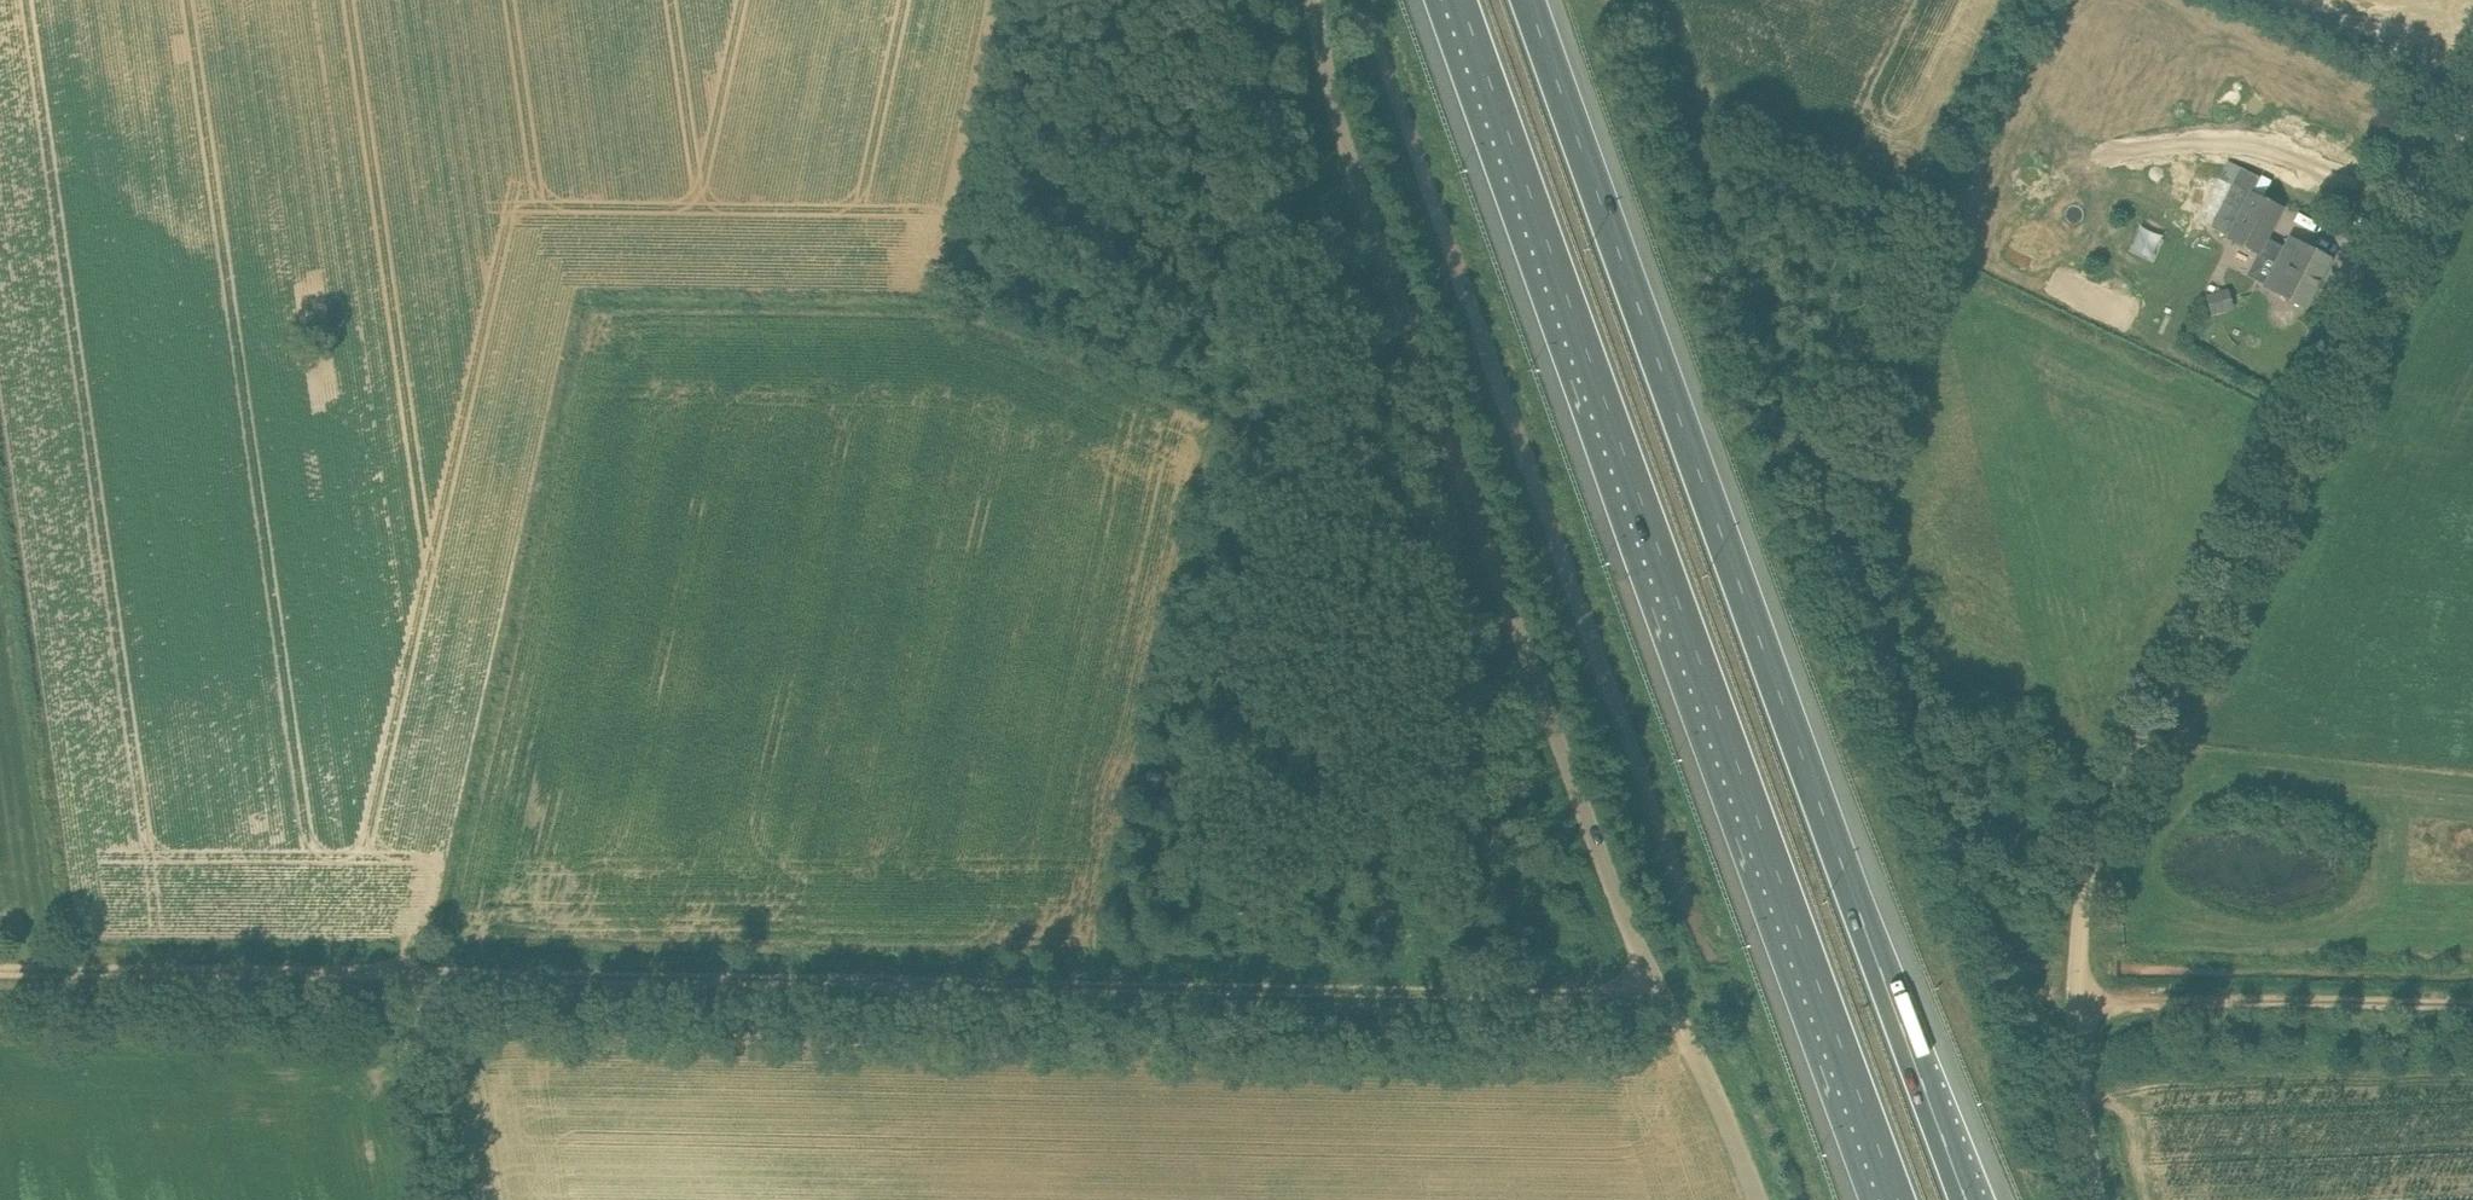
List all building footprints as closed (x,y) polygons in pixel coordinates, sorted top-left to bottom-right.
[(2282,213),(2252,197),(2258,186),(2241,177),(2212,231),(2230,240),(2229,243),(2259,258),(2282,213)] [(2275,291),(2306,307),(2331,257),(2301,242),(2275,291)] [(2204,295),(2210,315),(2233,308),(2227,288),(2204,295)]
